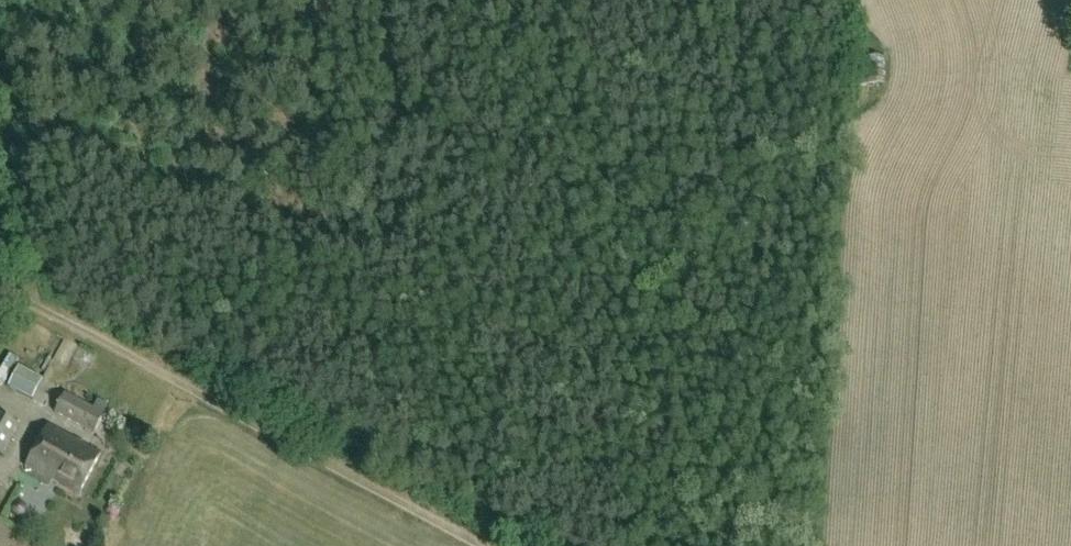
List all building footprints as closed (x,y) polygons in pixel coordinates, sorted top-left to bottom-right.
[(9,388),(33,401),(44,381),(19,368),(9,388)] [(104,414),(66,393),(55,412),(94,433),(104,414)] [(3,454),(19,425),(0,414),(0,452),(3,454)] [(48,426),(26,466),(79,495),(101,454),(48,426)]
